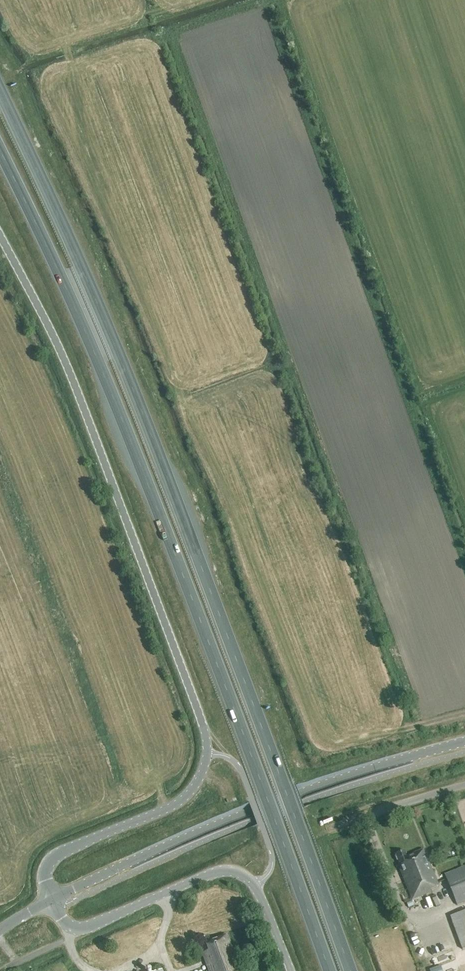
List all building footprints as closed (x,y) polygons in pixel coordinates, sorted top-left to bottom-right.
[(438,889),(424,851),(408,858),(406,852),(396,856),(397,857),(396,857),(397,862),(398,861),(400,866),(398,867),(412,902),(431,894),(430,892),(438,889)] [(464,903),(464,867),(445,876),(457,906),(464,903)] [(464,949),(464,913),(450,918),(462,950),(464,949)] [(228,935),(211,941),(210,936),(201,939),(206,953),(204,953),(210,970),(241,970),(228,935)]
